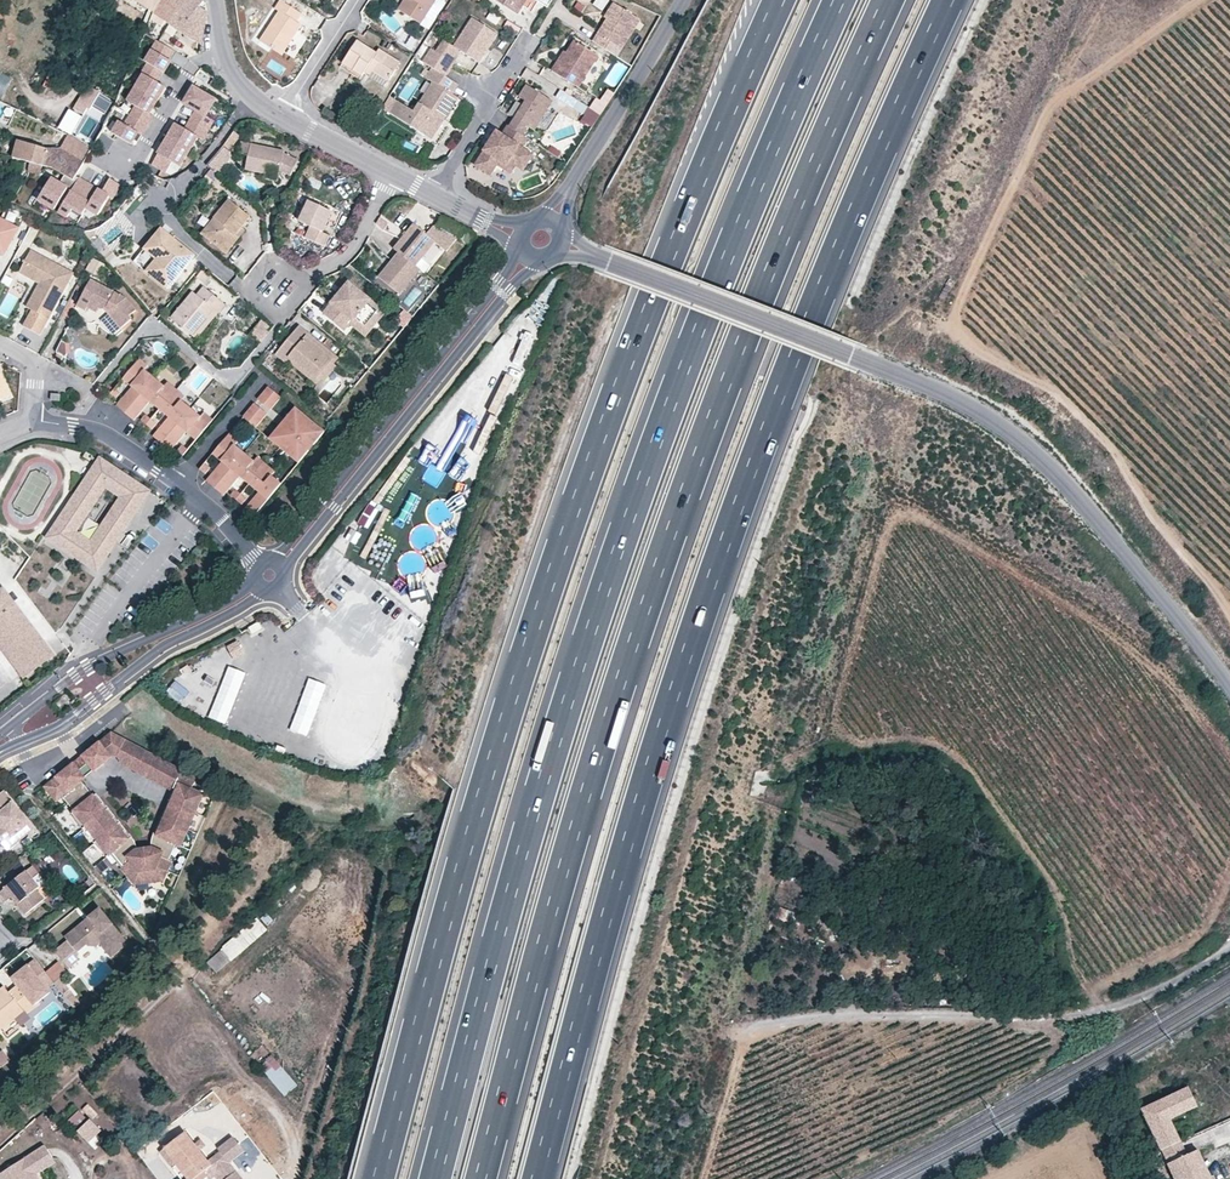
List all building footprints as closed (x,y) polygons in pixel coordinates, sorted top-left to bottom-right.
[(149,8),(155,12),(163,0),(135,0),(149,8)] [(155,12),(154,14),(172,24),(189,0),(163,0),(155,12)] [(172,24),(200,42),(206,10),(205,3),(200,0),(189,0),(172,24)] [(300,23),(296,19),(301,11),(285,0),(279,0),(275,6),(279,9),(259,38),(280,52),(292,34),(300,23)] [(399,9),(421,23),(435,0),(405,0),(399,9)] [(519,9),(525,0),(524,0),(505,0),(519,9)] [(608,17),(618,2),(615,0),(606,15),(608,17)] [(642,18),(618,2),(608,17),(594,39),(607,47),(612,40),(623,47),(642,18)] [(154,14),(155,12),(149,8),(143,23),(149,26),(154,14)] [(496,24),(501,16),(489,10),(485,18),(496,24)] [(498,32),(473,16),(455,44),(462,49),(480,60),(498,32)] [(304,25),(300,23),(292,34),(296,37),(304,25)] [(420,39),(406,29),(400,38),(414,47),(420,39)] [(172,48),(155,38),(149,47),(150,47),(143,59),(146,61),(159,69),(161,70),(168,58),(166,57),(172,48)] [(462,49),(455,44),(445,38),(436,52),(454,63),(462,49)] [(600,53),(575,38),(568,50),(560,61),(558,60),(552,68),(559,72),(575,82),(579,85),(600,53)] [(375,69),(374,71),(389,81),(401,63),(379,49),(377,52),(358,41),(342,66),(362,79),(367,72),(371,65),(375,69)] [(436,52),(431,48),(423,61),(432,68),(445,76),(454,63),(436,52)] [(568,50),(565,48),(558,60),(560,61),(568,50)] [(615,88),(627,66),(615,60),(604,82),(615,88)] [(153,79),(159,69),(146,61),(140,71),(142,72),(134,86),(154,98),(162,85),(153,79)] [(372,75),(374,71),(375,69),(371,65),(367,72),(372,75)] [(452,94),(458,84),(445,76),(432,68),(426,78),(432,82),(414,111),(397,101),(389,113),(432,140),(458,98),(452,94)] [(575,82),(559,72),(553,82),(563,88),(569,92),(575,82)] [(213,97),(191,84),(181,100),(194,107),(188,117),(207,128),(213,118),(203,113),(213,97)] [(553,101),(527,84),(519,96),(526,101),(510,126),(523,135),(529,127),(535,130),(553,101)] [(87,85),(72,108),(80,114),(85,107),(87,109),(97,92),(87,85)] [(146,111),(154,98),(134,86),(126,99),(132,103),(126,113),(144,124),(150,114),(146,111)] [(569,92),(563,88),(558,95),(586,113),(581,120),(591,127),(601,112),(569,92)] [(144,124),(126,113),(120,122),(116,119),(110,131),(129,142),(135,131),(139,133),(144,124)] [(207,128),(188,117),(183,126),(173,120),(165,135),(186,148),(195,133),(201,137),(207,128)] [(510,126),(508,125),(502,134),(497,131),(475,165),(487,173),(496,158),(506,165),(509,161),(516,165),(523,170),(533,154),(522,147),(528,138),(523,135),(510,126)] [(222,146),(206,164),(215,171),(230,153),(228,152),(240,136),(232,131),(222,146)] [(90,146),(67,135),(60,147),(82,159),(90,146)] [(186,148),(165,135),(149,160),(163,169),(169,159),(177,163),(186,148)] [(49,166),(71,179),(72,177),(82,159),(60,147),(46,148),(14,137),(9,155),(21,158),(29,160),(40,163),(49,166)] [(244,169),(265,172),(265,170),(278,172),(289,177),(297,161),(282,154),(283,149),(240,141),(237,153),(247,155),(244,169)] [(516,165),(509,161),(506,165),(496,158),(487,173),(491,175),(497,165),(511,173),(516,165)] [(40,163),(29,160),(26,168),(37,171),(40,163)] [(277,180),(278,172),(265,170),(265,172),(264,177),(277,180)] [(97,188),(78,177),(57,211),(67,217),(72,209),(81,215),(86,207),(97,188)] [(111,198),(120,184),(109,177),(101,191),(97,188),(86,207),(97,214),(108,196),(111,198)] [(66,188),(49,178),(37,199),(54,209),(66,188)] [(248,215),(227,198),(211,217),(215,220),(202,235),(223,252),(236,236),(232,233),(239,225),(248,215)] [(310,201),(300,221),(311,227),(305,237),(324,247),(330,236),(323,232),(333,211),(310,201)] [(0,217),(0,252),(2,253),(16,225),(0,217)] [(215,220),(211,217),(199,232),(202,235),(215,220)] [(167,232),(160,225),(156,229),(164,236),(167,232)] [(242,228),(239,225),(232,233),(236,236),(242,228)] [(400,254),(415,265),(416,267),(437,241),(448,250),(457,238),(435,226),(428,234),(416,225),(396,250),(400,254)] [(156,253),(143,269),(164,287),(193,253),(167,232),(164,236),(156,229),(144,243),(156,253)] [(156,253),(144,243),(141,247),(150,254),(140,266),(143,269),(156,253)] [(43,278),(40,283),(28,307),(33,310),(26,324),(42,333),(73,272),(32,250),(20,272),(34,280),(36,275),(43,278)] [(400,254),(381,278),(402,295),(422,271),(416,267),(415,265),(400,254)] [(34,280),(40,283),(43,278),(36,275),(34,280)] [(127,298),(92,279),(77,305),(87,310),(89,306),(91,302),(100,307),(105,309),(107,307),(110,312),(108,313),(122,329),(133,320),(130,317),(137,311),(127,298)] [(331,300),(333,303),(341,293),(344,296),(354,285),(348,279),(331,300)] [(365,329),(382,308),(354,285),(344,296),(341,293),(333,303),(325,313),(346,330),(351,323),(354,320),(365,329)] [(173,316),(195,335),(216,309),(220,311),(227,303),(206,286),(200,293),(195,289),(173,316)] [(100,307),(91,302),(89,306),(98,311),(100,307)] [(351,323),(367,337),(387,312),(382,308),(365,329),(354,320),(351,323)] [(216,309),(195,335),(199,338),(220,311),(216,309)] [(271,330),(260,322),(251,334),(261,342),(271,330)] [(300,327),(298,330),(308,338),(311,335),(300,327)] [(308,338),(298,330),(277,355),(286,362),(290,356),(315,377),(331,357),(308,338)] [(67,354),(67,343),(62,340),(56,352),(58,353),(63,356),(66,357),(67,354)] [(63,356),(58,353),(55,359),(60,362),(63,356)] [(148,367),(139,359),(135,363),(144,371),(148,367)] [(172,394),(163,386),(144,371),(135,363),(122,379),(132,388),(117,407),(134,421),(150,402),(169,418),(153,437),(170,451),(186,432),(196,440),(209,424),(200,416),(181,401),(172,394)] [(11,396),(6,382),(0,379),(0,401),(11,396)] [(176,389),(167,382),(163,386),(172,394),(176,389)] [(268,386),(257,399),(270,409),(280,396),(268,386)] [(115,400),(120,394),(114,389),(109,395),(115,400)] [(185,397),(176,389),(172,394),(181,401),(185,397)] [(254,403),(243,417),(254,426),(255,427),(266,413),(254,403)] [(289,424),(314,444),(324,432),(300,411),(289,424)] [(213,420),(204,412),(200,416),(209,424),(213,420)] [(157,424),(151,420),(146,415),(141,421),(152,430),(157,424)] [(274,443),(298,463),(309,450),(285,430),(274,443)] [(234,445),(238,441),(229,433),(225,437),(234,445)] [(234,445),(225,437),(212,453),(222,462),(206,481),(215,488),(244,453),(234,445)] [(188,450),(182,445),(178,451),(183,455),(188,450)] [(262,468),(254,461),(244,453),(215,488),(224,495),(240,476),(249,484),(262,468)] [(257,457),(254,461),(262,468),(266,464),(257,457)] [(121,529),(145,492),(95,459),(43,539),(77,561),(81,555),(90,561),(90,564),(91,564),(91,561),(115,525),(121,529)] [(210,468),(204,463),(200,469),(205,474),(210,468)] [(271,476),(275,472),(266,464),(262,468),(271,476)] [(252,519),(281,484),(271,476),(262,468),(249,484),(259,493),(243,511),(252,519)] [(241,494),(236,490),(231,495),(236,500),(241,494)] [(242,504),(246,499),(241,494),(236,500),(242,504)] [(93,572),(121,529),(115,525),(91,561),(91,564),(90,564),(90,561),(81,555),(77,561),(93,572)] [(0,589),(0,595),(37,644),(22,655),(23,662),(12,664),(0,648),(0,654),(19,679),(51,655),(0,589)] [(0,595),(0,648),(12,664),(23,662),(22,655),(37,644),(0,595)] [(238,638),(226,644),(233,659),(245,653),(238,638)] [(209,715),(226,722),(246,670),(228,664),(209,715)] [(292,730),(311,734),(323,680),(305,676),(292,730)] [(72,766),(47,785),(58,799),(61,796),(73,812),(71,814),(105,857),(108,854),(111,852),(122,866),(119,868),(116,871),(122,878),(125,876),(129,878),(135,880),(143,881),(147,881),(151,880),(154,879),(157,878),(160,875),(163,874),(166,871),(170,872),(174,863),(167,860),(174,844),(181,847),(186,835),(183,834),(185,829),(189,830),(194,819),(190,817),(193,812),(196,813),(201,802),(198,800),(200,795),(205,784),(112,734),(98,744),(103,751),(107,747),(107,746),(112,742),(118,745),(118,746),(122,748),(125,743),(132,747),(129,752),(178,778),(172,791),(171,795),(174,797),(172,803),(168,801),(163,812),(167,813),(164,819),(161,818),(156,828),(160,830),(157,836),(153,834),(151,839),(151,843),(151,849),(156,851),(154,856),(149,854),(138,855),(134,858),(131,854),(135,850),(134,845),(132,840),(129,837),(126,840),(122,834),(125,832),(118,823),(115,825),(110,820),(114,818),(106,809),(103,811),(99,806),(102,803),(95,795),(92,797),(79,782),(82,779),(72,766)] [(98,744),(91,750),(102,763),(109,758),(117,757),(122,764),(172,791),(178,778),(129,752),(132,747),(125,743),(122,748),(118,746),(118,745),(112,742),(107,746),(107,747),(103,751),(98,744)] [(91,750),(82,757),(93,771),(102,763),(91,750)] [(82,757),(72,766),(82,779),(93,771),(82,757)] [(58,799),(47,785),(45,788),(55,801),(58,799)] [(4,791),(0,794),(0,826),(0,830),(6,838),(0,843),(0,845),(6,852),(34,829),(4,791)] [(111,852),(108,854),(119,868),(122,866),(111,852)] [(15,861),(0,873),(0,876),(1,877),(10,869),(14,873),(21,867),(15,861)] [(7,901),(11,898),(13,896),(19,903),(17,905),(25,915),(44,900),(37,891),(40,888),(34,881),(39,876),(32,867),(1,892),(7,901)] [(125,876),(122,878),(129,887),(166,883),(170,872),(166,871),(163,874),(160,875),(157,878),(154,879),(151,880),(147,881),(143,881),(135,880),(129,878),(125,876)] [(13,896),(11,898),(17,905),(19,903),(13,896)] [(85,930),(81,926),(63,940),(66,944),(52,955),(65,972),(74,965),(74,955),(84,948),(95,949),(99,946),(105,955),(123,942),(100,911),(87,921),(92,925),(85,930)] [(218,972),(267,926),(256,914),(207,960),(218,972)] [(92,925),(87,921),(81,926),(85,930),(92,925)] [(128,947),(123,942),(105,955),(110,961),(128,947)] [(97,951),(95,949),(84,948),(74,955),(74,965),(76,967),(97,951)] [(51,995),(48,991),(55,985),(35,960),(12,979),(17,987),(9,993),(7,991),(0,997),(0,1030),(23,1011),(27,1017),(36,1010),(35,1008),(51,995)] [(282,1095),(296,1086),(275,1053),(261,1061),(282,1095)] [(10,1061),(5,1054),(0,1058),(0,1066),(2,1068),(10,1061)] [(1174,1118),(1202,1105),(1193,1086),(1146,1107),(1179,1178),(1205,1178),(1193,1152),(1191,1154),(1174,1118)] [(100,1128),(89,1117),(88,1118),(78,1108),(68,1118),(89,1139),(100,1128)] [(230,1162),(245,1151),(233,1136),(207,1156),(184,1128),(161,1146),(185,1176),(181,1178),(209,1178),(212,1176),(230,1162)] [(53,1160),(42,1144),(0,1171),(0,1178),(39,1178),(36,1176),(34,1177),(32,1173),(34,1172),(53,1160)] [(1202,1149),(1193,1152),(1205,1178),(1215,1178),(1202,1149)] [(212,1176),(214,1178),(224,1178),(236,1170),(230,1162),(212,1176)] [(224,1178),(243,1178),(236,1170),(224,1178)]
